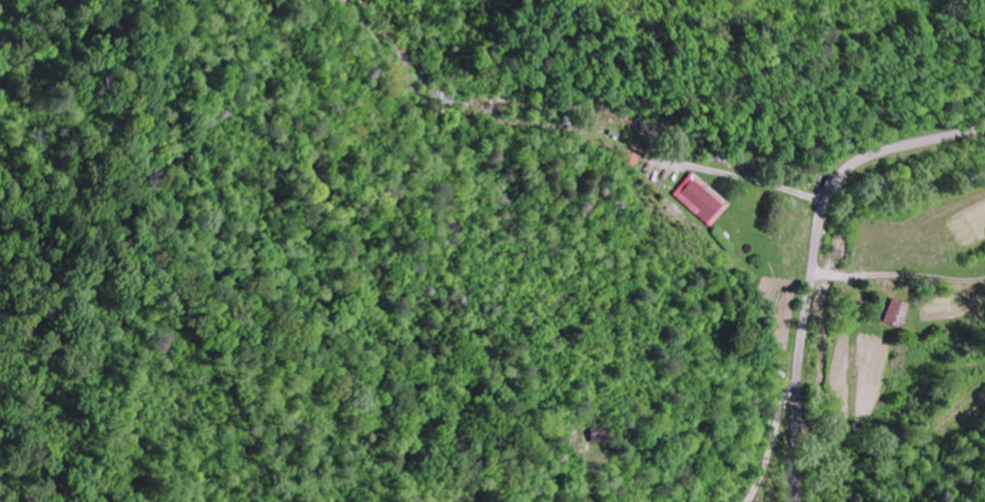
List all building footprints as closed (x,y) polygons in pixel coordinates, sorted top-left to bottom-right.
[(674,194),(711,228),(731,206),(693,172),(674,194)] [(902,327),(911,304),(895,298),(886,320),(902,327)]
